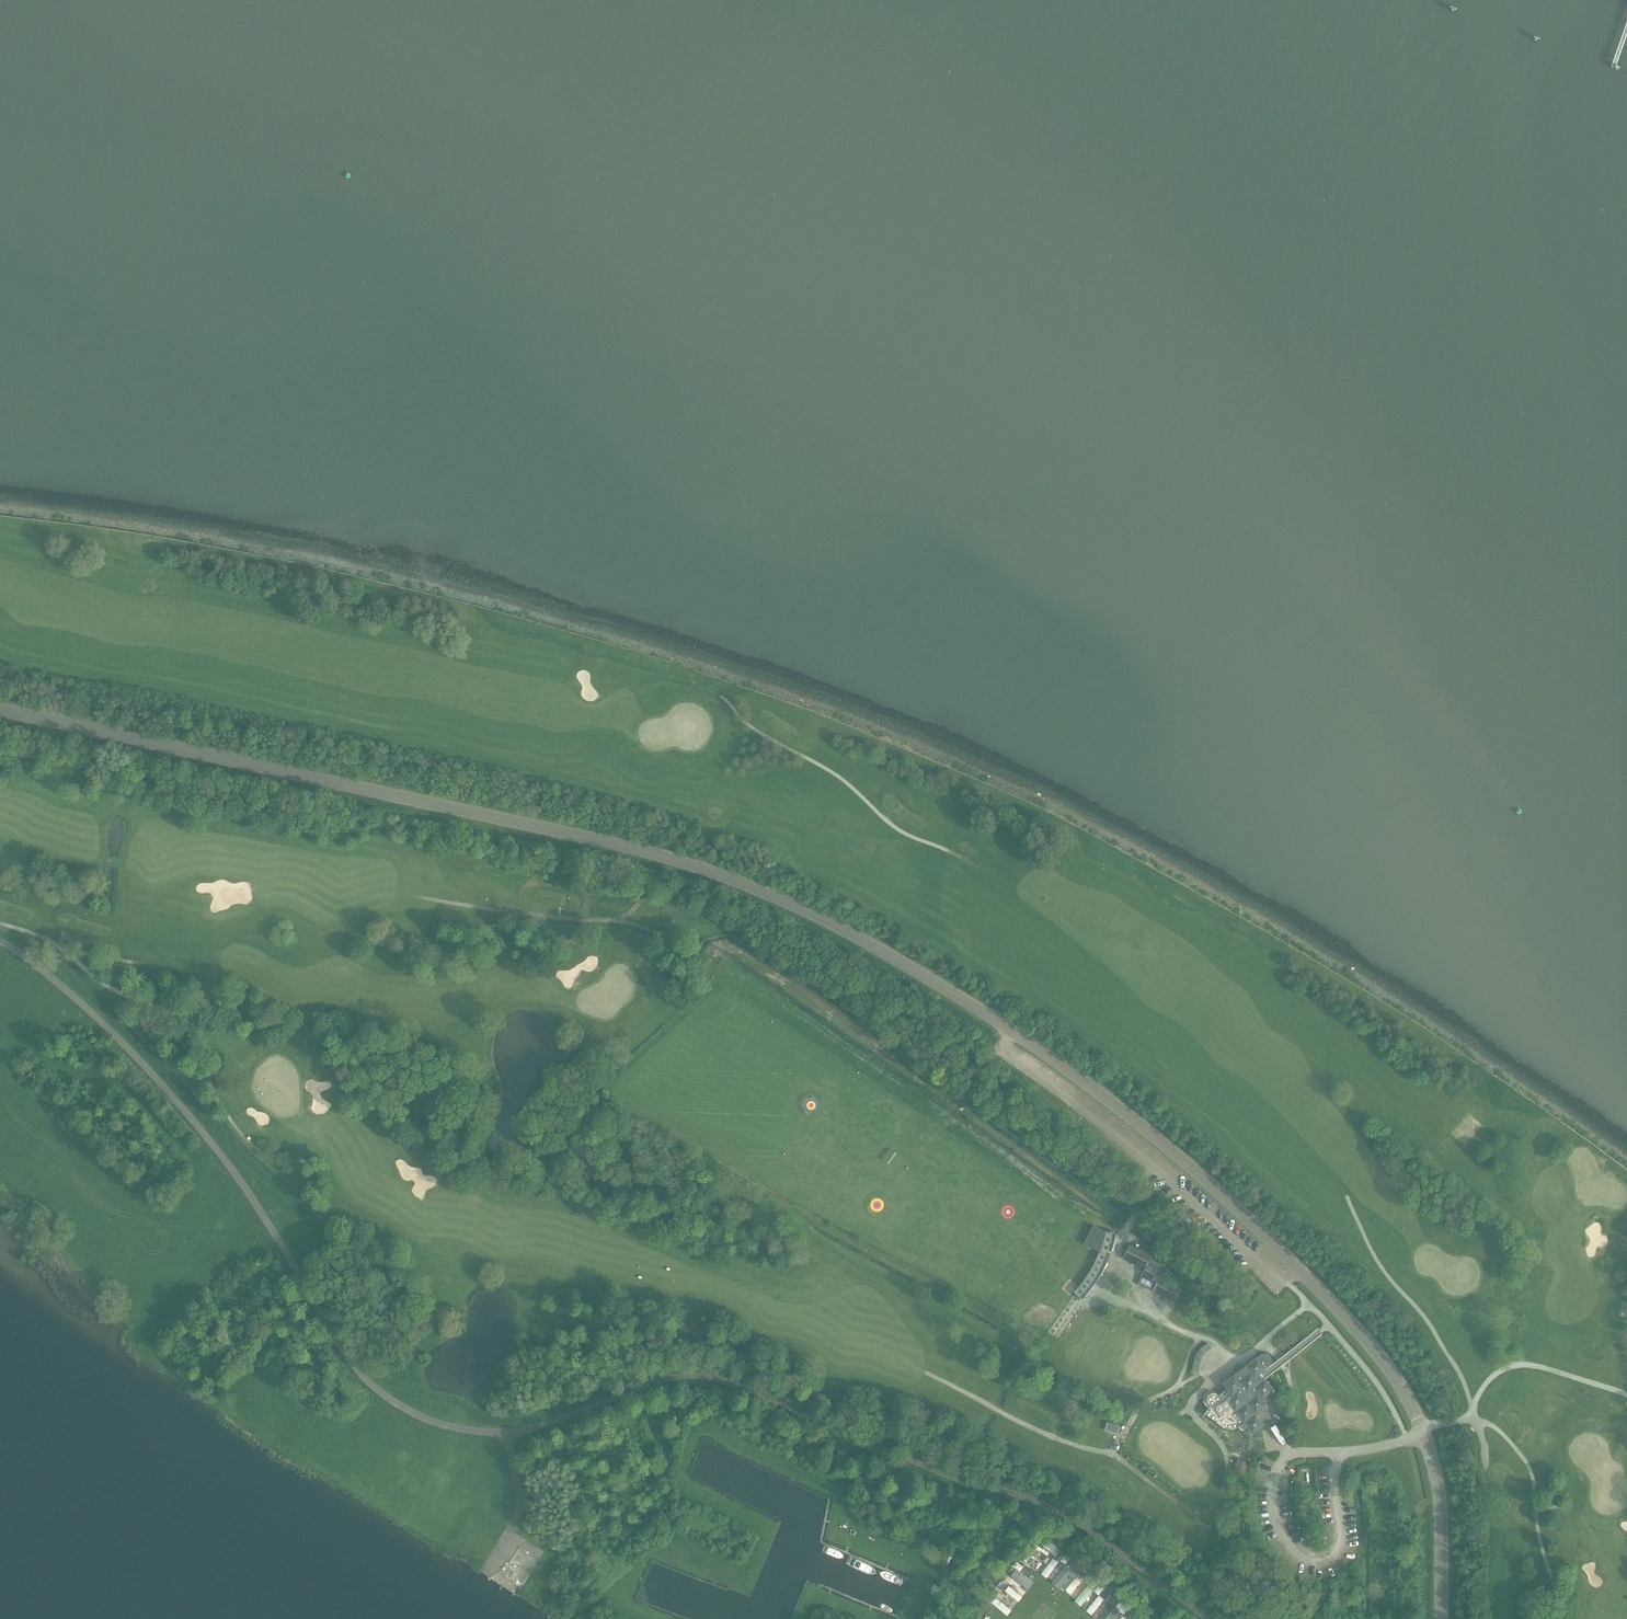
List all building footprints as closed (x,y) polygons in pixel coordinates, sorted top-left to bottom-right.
[(1096,1227),(1087,1246),(1099,1252),(1109,1257),(1112,1248),(1116,1233),(1105,1231),(1096,1227)] [(1130,1243),(1122,1259),(1144,1270),(1137,1285),(1174,1303),(1182,1287),(1160,1276),(1164,1268),(1150,1261),(1152,1257),(1153,1255),(1130,1243)] [(1209,1408),(1203,1415),(1204,1415),(1205,1414),(1223,1428),(1225,1429),(1227,1429),(1230,1430),(1232,1430),(1234,1429),(1236,1428),(1238,1427),(1239,1429),(1240,1428),(1239,1427),(1244,1423),(1248,1427),(1252,1434),(1264,1425),(1256,1413),(1279,1395),(1265,1378),(1263,1375),(1261,1373),(1267,1368),(1266,1368),(1269,1366),(1270,1364),(1271,1361),(1271,1359),(1270,1356),(1268,1354),(1265,1353),(1262,1354),(1260,1355),(1258,1357),(1257,1356),(1245,1365),(1245,1366),(1240,1367),(1237,1369),(1234,1374),(1222,1383),(1227,1389),(1218,1395),(1218,1394),(1217,1394),(1216,1393),(1215,1393),(1214,1393),(1213,1392),(1212,1393),(1211,1393),(1210,1393),(1209,1394),(1208,1395),(1207,1396),(1207,1397),(1207,1398),(1207,1399),(1207,1400),(1207,1401),(1207,1402),(1208,1403),(1209,1404),(1210,1405),(1211,1405),(1212,1406),(1209,1408)] [(1120,1432),(1121,1423),(1107,1421),(1106,1430),(1120,1432)] [(1238,1458),(1232,1474),(1243,1478),(1248,1462),(1238,1458)] [(1025,1559),(1031,1563),(1043,1547),(1037,1543),(1025,1559)] [(926,1546),(923,1552),(938,1561),(942,1555),(926,1546)] [(1059,1551),(1055,1557),(1059,1560),(1063,1554),(1059,1551)] [(1046,1554),(1043,1564),(1048,1565),(1051,1556),(1046,1554)] [(1052,1557),(1043,1574),(1049,1577),(1058,1560),(1052,1557)] [(1065,1564),(1053,1582),(1061,1587),(1073,1570),(1065,1564)] [(947,1570),(942,1578),(948,1581),(952,1573),(947,1570)] [(1008,1585),(1027,1594),(1033,1581),(1014,1572),(1008,1585)] [(999,1585),(995,1590),(1014,1605),(1018,1601),(999,1585)] [(1019,1600),(1023,1596),(1010,1585),(1006,1589),(1019,1600)] [(995,1602),(1007,1615),(1012,1610),(999,1597),(995,1602)] [(1128,1609),(1123,1615),(1127,1618),(1132,1613),(1128,1609)]
